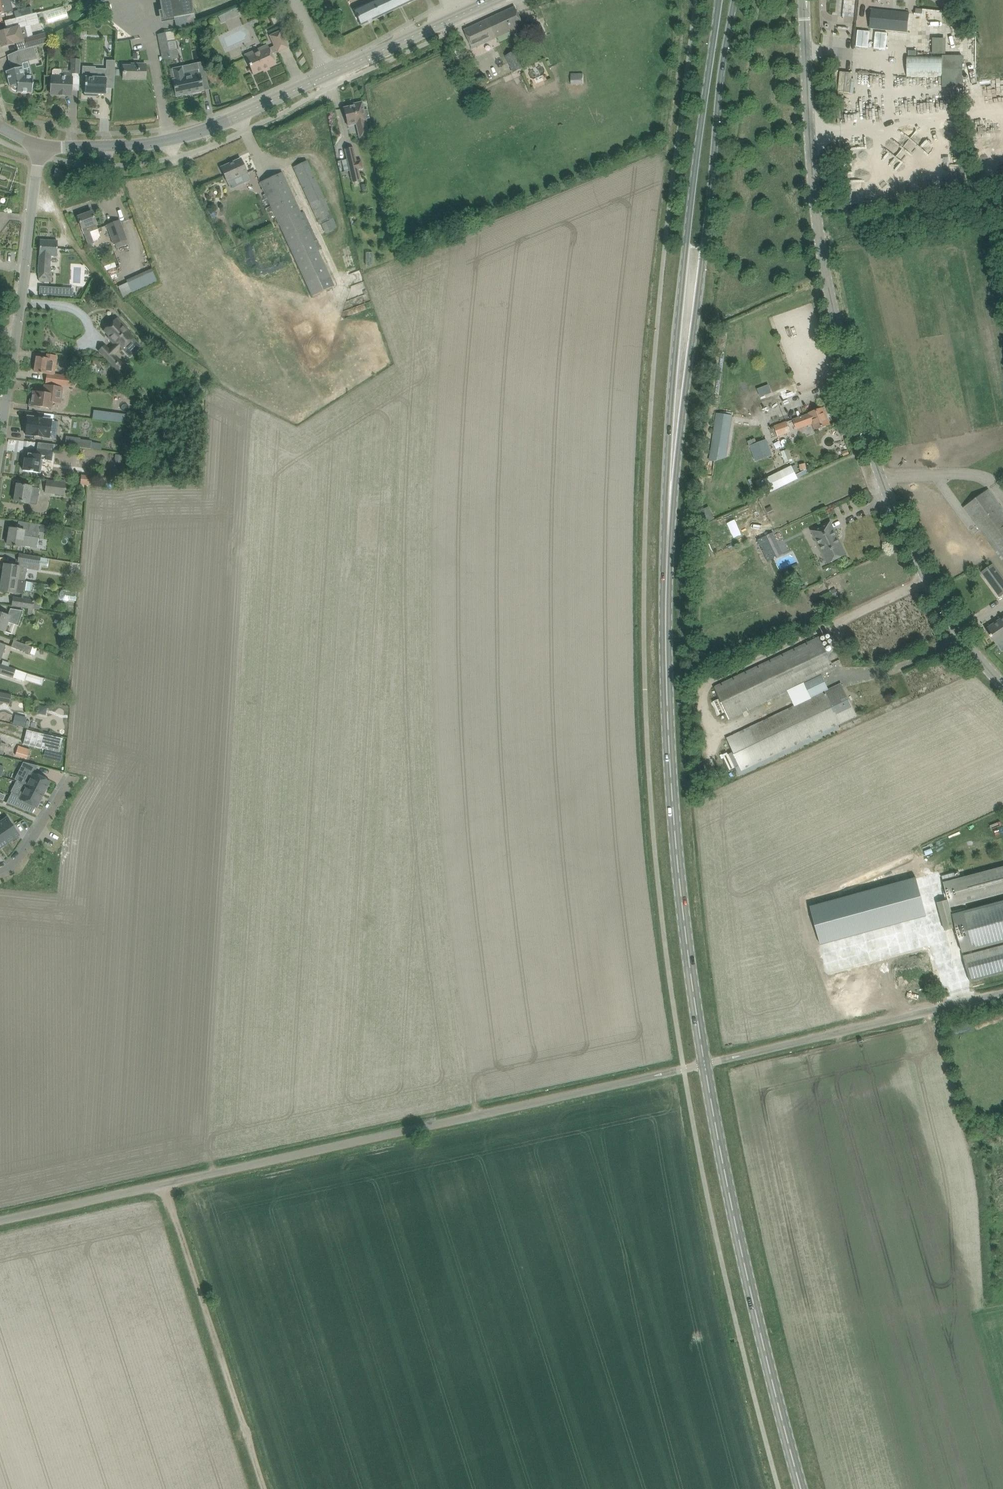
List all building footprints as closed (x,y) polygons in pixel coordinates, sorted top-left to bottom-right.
[(0,1),(0,15),(4,14),(14,12),(11,0),(3,0),(0,1)] [(83,11),(95,8),(93,0),(91,0),(81,3),(83,11)] [(163,20),(194,14),(192,0),(159,0),(163,20)] [(373,1),(354,10),(361,26),(415,0),(373,0),(373,1)] [(836,12),(839,12),(840,7),(845,8),(845,11),(854,12),(856,0),(837,0),(836,12)] [(464,30),(468,39),(473,48),(512,30),(514,34),(525,29),(515,7),(464,30)] [(239,15),(236,8),(229,11),(232,18),(239,15)] [(872,9),(870,28),(908,32),(909,13),(872,9)] [(0,40),(2,47),(12,44),(14,44),(23,41),(22,37),(28,36),(25,27),(39,23),(37,13),(15,19),(5,21),(7,30),(0,32),(0,40)] [(840,27),(840,35),(849,35),(849,26),(840,27)] [(173,31),(158,34),(162,60),(178,57),(173,31)] [(246,59),(249,65),(253,75),(276,64),(271,54),(277,52),(288,48),(281,31),(270,36),(275,46),(269,48),(246,59)] [(25,39),(28,48),(34,47),(47,43),(45,34),(25,39)] [(933,39),(933,54),(946,54),(946,39),(933,39)] [(34,47),(28,48),(18,51),(22,67),(6,71),(10,86),(11,86),(11,87),(12,88),(13,89),(14,90),(15,90),(15,91),(16,91),(17,91),(17,92),(33,93),(33,85),(34,85),(34,84),(33,84),(33,76),(25,75),(23,67),(21,60),(37,56),(34,47)] [(505,56),(513,73),(524,68),(515,51),(505,56)] [(942,56),(942,87),(963,87),(963,56),(942,56)] [(71,73),(80,74),(80,60),(71,60),(71,73)] [(106,76),(115,76),(115,61),(107,60),(106,76)] [(124,66),(124,70),(123,79),(145,80),(146,64),(131,64),(131,66),(124,66)] [(95,78),(96,68),(96,67),(83,66),(82,78),(85,78),(85,96),(93,96),(93,94),(106,95),(106,88),(107,88),(108,78),(95,78)] [(185,77),(182,67),(172,69),(175,79),(173,80),(176,97),(204,91),(202,81),(200,74),(185,77)] [(51,88),(51,94),(60,95),(65,96),(65,95),(72,95),(73,78),(61,77),(61,71),(60,70),(54,70),(53,71),(52,77),(51,76),(51,83),(50,84),(50,87),(51,88)] [(583,84),(583,73),(571,73),(571,84),(583,84)] [(470,84),(476,87),(481,83),(480,76),(474,74),(469,78),(470,84)] [(354,106),(344,108),(346,118),(347,122),(355,120),(356,124),(359,138),(368,136),(365,122),(366,122),(366,119),(370,119),(368,109),(364,110),(362,102),(358,103),(358,105),(354,106)] [(361,160),(356,161),(353,148),(345,150),(350,172),(352,183),(361,181),(358,170),(363,169),(361,160)] [(241,159),(221,168),(225,177),(227,182),(228,182),(231,189),(250,180),(247,174),(248,173),(245,168),(241,159)] [(294,166),(298,176),(320,224),(333,218),(307,160),(294,166)] [(55,176),(62,178),(64,172),(56,170),(55,176)] [(283,172),(261,182),(265,191),(314,295),(336,285),(325,263),(319,249),(322,248),(318,239),(317,239),(304,211),(302,212),(287,181),(283,172)] [(100,235),(98,229),(92,212),(78,217),(88,245),(94,243),(94,241),(98,240),(100,235)] [(322,224),(326,234),(334,230),(334,229),(337,228),(333,219),(330,221),(322,224)] [(107,225),(111,235),(114,244),(115,244),(116,248),(128,244),(126,240),(120,221),(107,225)] [(40,240),(40,248),(39,271),(40,271),(39,279),(39,281),(52,282),(52,273),(49,273),(50,256),(57,256),(57,251),(57,241),(40,240)] [(153,272),(143,276),(148,286),(158,282),(153,272)] [(51,287),(50,295),(62,296),(63,288),(51,287)] [(117,318),(103,331),(109,336),(107,337),(114,344),(108,350),(111,353),(106,358),(114,367),(116,364),(117,365),(118,364),(117,363),(120,361),(114,355),(120,350),(121,351),(125,347),(126,349),(133,342),(132,341),(134,338),(128,332),(129,331),(117,318)] [(46,383),(75,387),(77,377),(54,374),(57,356),(47,355),(46,359),(37,357),(34,372),(47,374),(46,383)] [(759,396),(770,392),(767,384),(756,388),(759,396)] [(30,398),(29,406),(40,408),(40,407),(51,408),(52,403),(52,402),(55,402),(55,400),(61,400),(63,388),(55,386),(45,385),(43,393),(33,392),(32,398),(30,398)] [(823,408),(814,412),(793,419),(796,429),(813,423),(815,430),(829,424),(823,408)] [(712,445),(710,459),(715,459),(727,456),(728,447),(733,414),(717,411),(712,445)] [(110,413),(109,421),(136,425),(137,416),(110,413)] [(27,427),(26,435),(51,438),(52,431),(57,432),(58,422),(52,421),(52,420),(43,419),(42,418),(36,417),(34,418),(28,417),(28,419),(26,420),(26,426),(27,427)] [(791,431),(787,422),(775,426),(778,436),(791,431)] [(80,440),(80,438),(66,437),(65,446),(91,449),(92,441),(80,440)] [(755,439),(748,442),(756,462),(768,458),(762,442),(756,444),(755,439)] [(23,471),(33,472),(41,473),(43,460),(52,461),(53,451),(37,448),(36,454),(25,453),(23,471)] [(122,462),(123,454),(115,453),(114,461),(122,462)] [(780,471),(765,479),(771,492),(786,484),(780,471)] [(80,484),(90,485),(90,484),(92,485),(93,476),(81,475),(80,484)] [(45,493),(64,495),(65,482),(46,480),(45,493)] [(14,501),(24,503),(28,503),(30,495),(38,497),(39,488),(31,487),(27,486),(17,484),(14,501)] [(973,502),(965,508),(1002,560),(1002,509),(989,490),(973,502)] [(708,505),(713,509),(718,504),(713,499),(708,505)] [(10,528),(7,545),(17,547),(21,547),(21,546),(36,548),(38,538),(39,529),(54,532),(54,527),(40,525),(24,522),(23,530),(20,530),(10,528)] [(811,531),(827,564),(837,559),(846,555),(830,522),(821,526),(811,531)] [(796,531),(793,526),(786,530),(788,535),(796,531)] [(773,533),(765,537),(771,549),(778,545),(773,533)] [(4,564),(2,578),(17,580),(25,581),(27,569),(27,567),(39,569),(40,565),(46,566),(47,559),(28,556),(27,564),(20,563),(19,567),(14,566),(4,564)] [(1000,597),(1002,595),(1002,579),(993,565),(982,572),(1000,597)] [(17,580),(2,578),(0,591),(10,593),(15,594),(15,593),(22,594),(23,591),(31,592),(33,582),(25,581),(17,580)] [(60,594),(60,595),(60,596),(60,597),(60,598),(61,598),(61,599),(62,599),(62,600),(63,600),(64,600),(65,600),(65,601),(66,600),(67,600),(68,600),(69,600),(76,601),(78,591),(64,589),(63,590),(62,590),(61,591),(61,592),(60,592),(60,593),(60,594)] [(12,605),(28,608),(33,609),(40,610),(41,602),(13,597),(12,605)] [(20,611),(10,609),(8,616),(0,613),(0,630),(4,631),(7,622),(18,626),(23,611),(20,611)] [(811,614),(803,618),(806,623),(813,619),(811,614)] [(998,643),(1002,649),(1002,618),(986,629),(996,644),(998,643)] [(819,638),(715,688),(730,719),(803,684),(805,683),(812,699),(811,699),(728,739),(734,752),(728,754),(727,753),(723,755),(730,770),(735,767),(738,772),(740,776),(840,728),(838,725),(856,717),(857,716),(842,685),(829,690),(822,675),(835,669),(819,638)] [(11,647),(30,653),(29,655),(34,656),(34,655),(35,655),(37,648),(14,640),(11,647)] [(41,685),(43,677),(27,672),(27,673),(15,670),(0,665),(0,673),(13,677),(24,681),(25,680),(41,685)] [(9,704),(11,695),(0,693),(0,702),(9,704)] [(15,715),(13,724),(28,728),(30,722),(26,721),(27,718),(15,715)] [(18,745),(15,756),(27,759),(30,749),(18,745)] [(23,763),(14,780),(17,781),(17,782),(24,785),(43,795),(50,781),(46,779),(47,778),(41,775),(40,776),(34,773),(37,767),(23,763)] [(24,785),(18,795),(12,792),(7,802),(23,809),(26,803),(36,808),(43,795),(24,785)] [(8,843),(20,835),(7,817),(0,822),(0,831),(8,843)] [(8,843),(0,831),(0,849),(8,843)] [(993,871),(945,883),(951,907),(999,894),(1002,893),(1002,868),(993,871)] [(960,871),(943,875),(944,882),(961,877),(960,871)] [(920,890),(813,917),(823,956),(930,928),(923,903),(920,890)] [(952,914),(963,952),(1002,942),(1002,900),(952,914)] [(970,982),(1002,973),(1002,946),(964,956),(970,982)]
